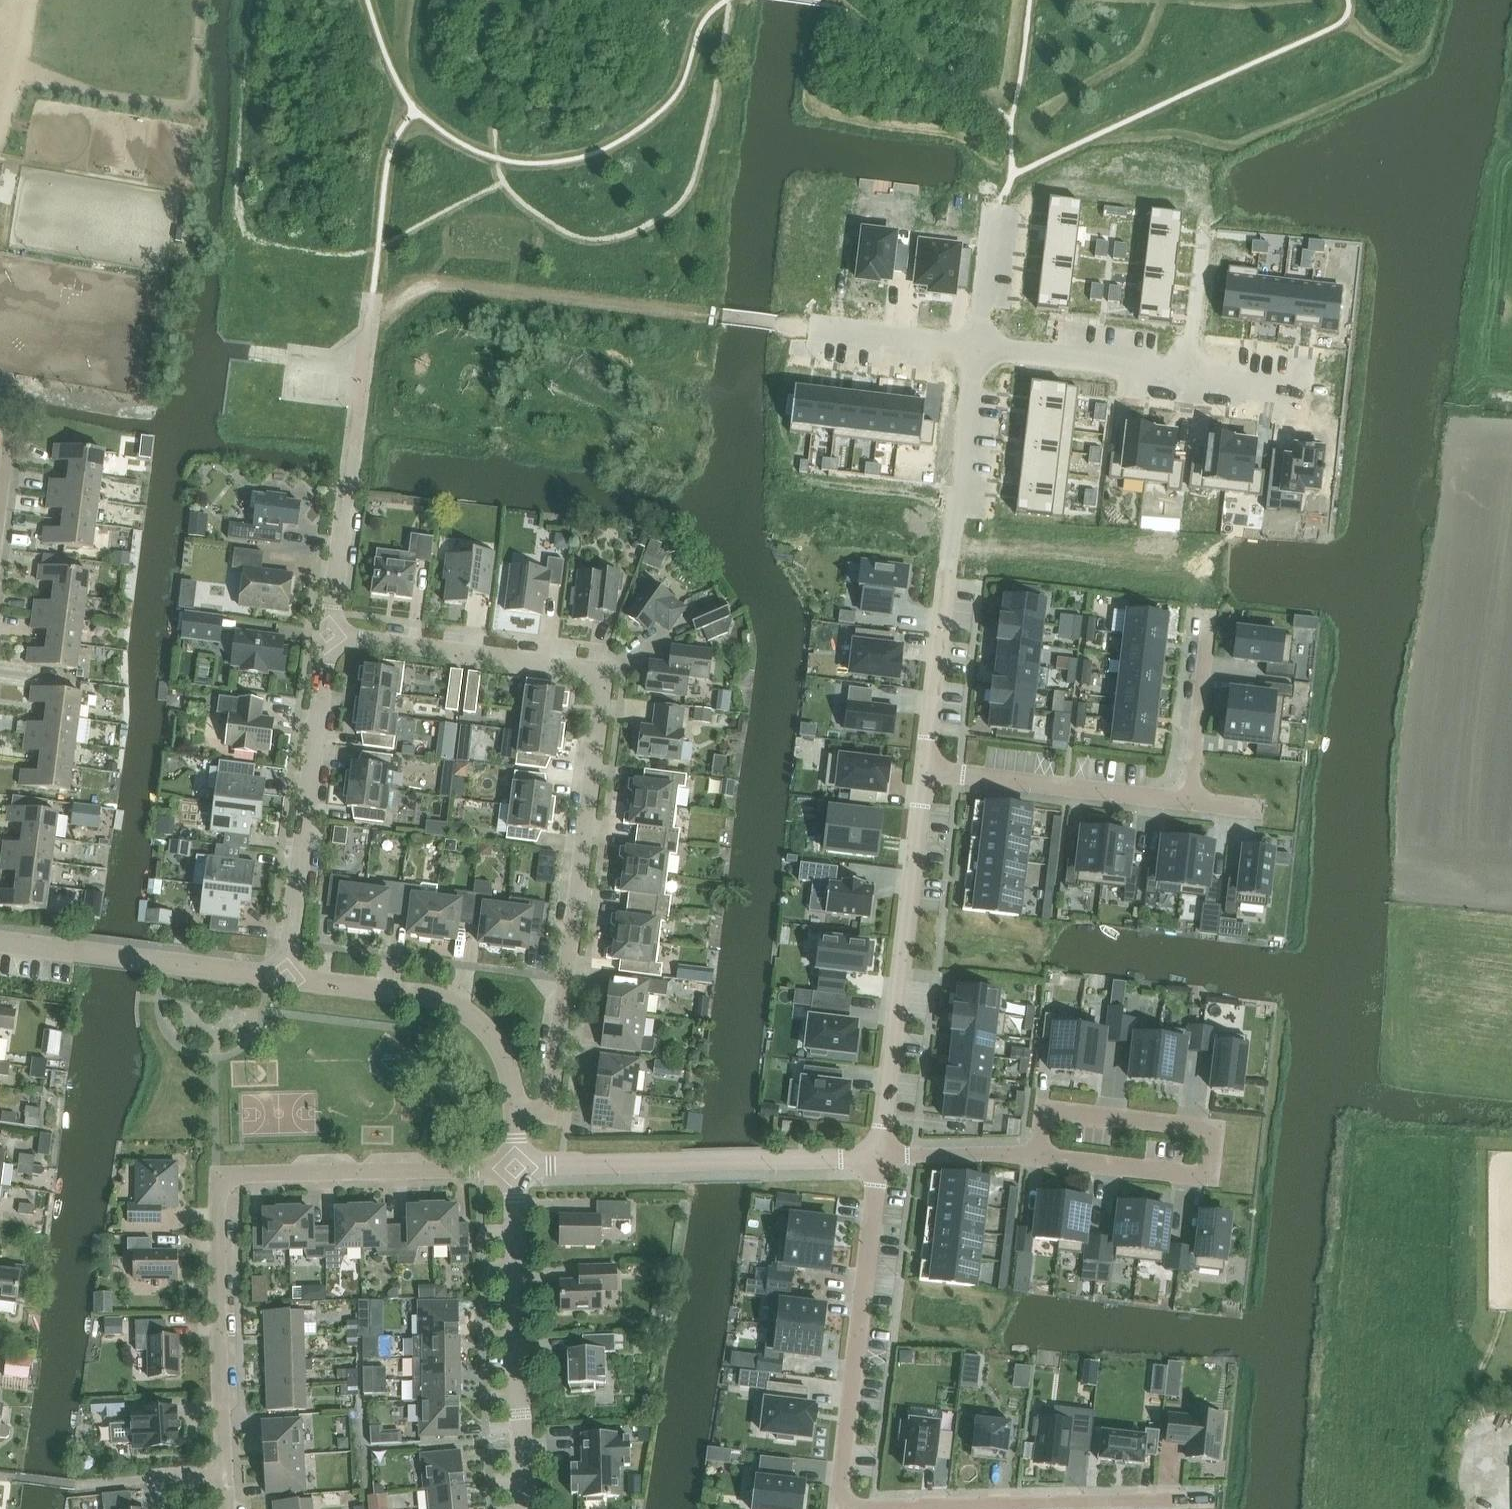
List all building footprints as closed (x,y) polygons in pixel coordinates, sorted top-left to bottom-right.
[(1050,202),(1047,222),(1079,225),(1081,205),(1082,203),(1050,199),(1050,202)] [(1105,207),(1104,216),(1115,217),(1116,209),(1105,207)] [(1116,209),(1115,217),(1127,218),(1128,210),(1116,209)] [(1151,211),(1149,234),(1180,237),(1183,215),(1151,211)] [(1047,222),(1045,243),(1076,247),(1077,246),(1079,225),(1047,222)] [(865,231),(859,279),(862,279),(862,281),(864,281),(864,280),(873,281),(873,282),(875,282),(875,281),(878,281),(879,279),(887,280),(887,281),(888,281),(889,280),(890,280),(891,271),(906,272),(909,247),(894,246),(896,235),(865,231)] [(1149,234),(1146,255),(1178,259),(1180,237),(1149,234)] [(1309,240),(1308,252),(1316,253),(1317,241),(1309,240)] [(921,241),(915,285),(930,286),(929,292),(955,295),(956,289),(967,291),(972,250),(961,249),(961,246),(921,241)] [(1097,241),(1096,249),(1108,251),(1109,243),(1097,241)] [(1253,241),(1252,253),(1260,254),(1261,242),(1253,241)] [(1317,241),(1316,253),(1324,254),(1325,242),(1317,241)] [(1261,242),(1260,254),(1268,255),(1269,243),(1261,242)] [(1045,243),(1042,265),(1074,268),(1074,269),(1079,270),(1081,246),(1077,246),(1076,247),(1045,243)] [(1115,243),(1114,251),(1126,253),(1127,245),(1115,243)] [(1096,249),(1095,257),(1107,259),(1108,251),(1096,249)] [(1114,251),(1113,259),(1125,261),(1126,253),(1114,251)] [(1146,255),(1144,276),(1175,280),(1178,259),(1146,255)] [(1042,265),(1040,286),(1072,290),(1074,269),(1074,268),(1042,265)] [(1229,267),(1223,319),(1252,322),(1257,278),(1258,278),(1259,271),(1229,267)] [(1144,276),(1141,298),(1173,302),(1175,280),(1144,276)] [(1257,278),(1252,322),(1280,325),(1285,281),(1258,278),(1257,278)] [(1285,281),(1280,325),(1308,329),(1313,284),(1285,281)] [(1092,284),(1091,292),(1103,294),(1104,286),(1092,284)] [(1313,284),(1308,329),(1336,332),(1342,288),(1313,284)] [(1040,286),(1037,309),(1069,312),(1072,290),(1040,286)] [(1110,286),(1109,294),(1121,296),(1122,288),(1110,286)] [(1091,292),(1090,300),(1102,302),(1103,294),(1091,292)] [(1109,294),(1108,302),(1120,304),(1121,296),(1109,294)] [(1141,298),(1138,320),(1170,324),(1173,302),(1141,298)] [(11,376),(9,389),(21,392),(24,378),(11,376)] [(24,382),(23,392),(43,394),(44,385),(24,382)] [(1032,383),(1029,405),(1077,411),(1079,388),(1032,383)] [(789,397),(787,415),(792,416),(790,433),(814,436),(814,429),(813,429),(818,390),(797,388),(797,387),(795,387),(794,398),(789,397)] [(818,390),(813,429),(814,429),(834,431),(835,431),(839,393),(818,390)] [(834,431),(833,438),(855,441),(861,395),(839,393),(835,431),(834,431)] [(861,395),(855,441),(877,443),(882,398),(861,395)] [(882,398),(877,443),(898,446),(904,400),(882,398)] [(904,400),(898,446),(921,448),(921,445),(933,447),(936,423),(924,421),(926,402),(925,402),(925,403),(904,400)] [(1029,405),(1026,427),(1074,432),(1077,411),(1029,405)] [(1096,405),(1095,413),(1107,414),(1108,406),(1096,405)] [(1095,413),(1094,421),(1106,422),(1107,414),(1095,413)] [(1113,455),(1110,479),(1146,483),(1152,430),(1153,431),(1153,429),(1128,426),(1125,456),(1113,455)] [(1026,427),(1024,448),(1072,454),(1074,432),(1026,427)] [(1152,430),(1146,483),(1169,485),(1168,490),(1181,492),(1184,463),(1172,462),(1175,433),(1153,431),(1152,430)] [(1193,464),(1190,488),(1226,492),(1232,440),(1233,440),(1233,439),(1209,436),(1205,466),(1193,464)] [(1232,440),(1226,492),(1261,496),(1264,473),(1252,471),(1256,443),(1233,440),(1232,440)] [(1274,456),(1275,451),(1273,451),(1266,510),(1268,510),(1268,504),(1281,506),(1283,493),(1302,496),(1303,490),(1319,492),(1321,474),(1324,474),(1324,471),(1322,470),(1324,450),(1320,450),(1321,445),(1302,443),(1302,441),(1300,441),(1300,447),(1296,447),(1295,459),(1274,456)] [(54,461),(71,463),(70,473),(103,477),(106,453),(55,447),(54,461)] [(1024,448),(1021,470),(1069,475),(1072,454),(1024,448)] [(1091,448),(1090,456),(1102,457),(1103,449),(1091,448)] [(1090,456),(1089,464),(1101,465),(1102,457),(1090,456)] [(824,459),(822,471),(830,472),(831,460),(824,459)] [(831,460),(830,472),(838,472),(839,461),(831,460)] [(801,461),(800,473),(808,474),(809,462),(801,461)] [(866,464),(865,476),(873,477),(874,465),(866,464)] [(874,465),(873,477),(881,478),(882,466),(874,465)] [(1021,470),(1019,491),(1067,497),(1069,475),(1021,470)] [(100,502),(103,477),(70,473),(68,484),(50,481),(49,495),(100,502)] [(1019,491),(1016,513),(1064,519),(1067,497),(1019,491)] [(1086,491),(1085,499),(1097,500),(1098,492),(1086,491)] [(268,495),(248,492),(245,510),(260,511),(258,527),(230,524),(229,539),(281,545),(284,526),(299,528),(302,504),(287,502),(288,497),(268,494),(268,495)] [(96,525),(100,502),(49,495),(47,509),(64,511),(63,521),(96,525)] [(1085,499),(1084,507),(1096,508),(1097,500),(1085,499)] [(192,518),(190,536),(206,537),(208,520),(192,518)] [(43,544),(93,550),(96,525),(63,521),(62,531),(45,529),(43,544)] [(642,533),(637,545),(645,548),(649,536),(642,533)] [(556,535),(555,541),(559,547),(567,547),(568,536),(556,535)] [(417,561),(431,563),(434,539),(420,537),(417,561)] [(652,540),(643,563),(652,567),(658,551),(661,543),(652,540)] [(283,552),(299,554),(300,544),(283,542),(283,552)] [(245,570),(240,607),(288,613),(288,608),(293,606),(294,598),(290,596),(293,575),(262,571),(264,553),(235,550),(233,569),(245,570)] [(378,550),(372,594),(412,600),(417,565),(399,563),(400,553),(378,550)] [(445,603),(468,606),(469,594),(489,597),(495,553),(474,550),(473,559),(447,555),(444,581),(448,581),(445,603)] [(116,551),(115,564),(129,565),(130,553),(116,551)] [(549,589),(549,586),(561,587),(565,561),(549,559),(547,571),(512,567),(506,611),(542,616),(545,589),(549,589)] [(863,562),(859,590),(864,590),(862,611),(891,615),(893,601),(894,594),(905,596),(909,568),(863,562)] [(38,581),(55,584),(54,594),(87,598),(91,574),(40,567),(38,581)] [(595,576),(579,573),(577,590),(572,589),(571,605),(575,606),(573,620),(601,623),(602,612),(615,613),(617,591),(621,591),(623,576),(619,575),(620,573),(596,571),(595,576)] [(651,583),(626,616),(647,630),(655,620),(669,630),(684,609),(670,600),(672,598),(651,583)] [(1006,598),(1003,619),(1001,619),(1001,620),(1043,624),(1045,602),(1038,601),(1040,589),(1014,586),(1013,598),(1006,598)] [(84,622),(87,598),(54,594),(53,604),(35,602),(34,616),(84,622)] [(183,596),(181,608),(195,609),(197,598),(183,596)] [(725,602),(691,616),(696,631),(704,628),(731,617),(725,602)] [(181,638),(221,644),(225,616),(185,610),(181,638)] [(1128,612),(1126,634),(1165,639),(1168,616),(1128,612)] [(81,646),(84,622),(34,616),(32,629),(49,632),(48,642),(81,646)] [(1082,629),(1083,617),(1075,616),(1073,628),(1082,629)] [(731,617),(704,628),(709,639),(728,631),(732,621),(731,617)] [(1089,618),(1088,630),(1096,631),(1098,619),(1089,618)] [(1311,618),(1310,630),(1318,631),(1319,619),(1311,618)] [(1040,646),(1043,624),(1001,620),(998,641),(1040,646)] [(1080,641),(1082,629),(1073,628),(1072,640),(1080,641)] [(902,659),(900,659),(901,648),(893,648),(894,635),(857,630),(852,673),(900,678),(902,659)] [(1088,630),(1086,642),(1095,643),(1096,631),(1088,630)] [(1266,675),(1296,678),(1297,665),(1291,665),(1294,636),(1238,630),(1234,659),(1267,663),(1266,675)] [(237,632),(234,654),(244,655),(243,667),(242,671),(267,674),(268,670),(280,672),(284,645),(285,638),(237,632)] [(1126,634),(1123,656),(1163,660),(1165,639),(1126,634)] [(1037,667),(1040,646),(998,641),(998,642),(1001,642),(998,663),(1037,667)] [(29,650),(27,665),(78,671),(81,646),(48,642),(47,652),(29,650)] [(646,675),(649,677),(647,692),(686,697),(688,677),(708,680),(712,652),(673,647),(670,665),(651,662),(650,665),(647,666),(646,669),(645,672),(646,675)] [(1123,656),(1121,677),(1160,682),(1163,660),(1123,656)] [(1069,671),(1077,672),(1078,660),(1070,659),(1069,671)] [(363,691),(401,696),(405,664),(380,661),(378,670),(361,668),(359,682),(364,682),(363,691)] [(1084,661),(1083,673),(1091,674),(1093,662),(1084,661)] [(1037,667),(998,663),(996,683),(993,683),(993,684),(1035,689),(1037,667)] [(463,672),(451,670),(446,711),(458,712),(463,672)] [(1077,672),(1069,671),(1067,683),(1076,684),(1077,672)] [(464,713),(476,714),(481,674),(469,672),(464,713)] [(1083,673),(1081,685),(1090,686),(1091,674),(1083,673)] [(1118,698),(1158,703),(1160,682),(1121,677),(1118,698)] [(562,707),(567,708),(569,694),(551,692),(552,683),(527,680),(523,711),(561,716),(562,707)] [(1228,715),(1282,722),(1285,698),(1293,699),(1295,686),(1265,683),(1264,695),(1231,691),(1228,715)] [(1033,710),(1035,689),(993,684),(991,705),(1033,710)] [(31,703),(48,705),(47,716),(80,720),(83,695),(33,689),(31,703)] [(357,699),(355,712),(393,717),(393,716),(396,696),(396,695),(363,691),(362,700),(357,699)] [(851,692),(850,701),(865,703),(867,694),(851,692)] [(258,749),(270,751),(274,719),(261,718),(264,702),(240,699),(220,697),(218,713),(230,715),(227,745),(234,746),(233,750),(257,753),(258,749)] [(1118,698),(1116,720),(1155,724),(1158,703),(1118,698)] [(845,730),(893,735),(896,707),(849,702),(845,730)] [(1063,714),(1072,715),(1073,703),(1065,702),(1063,714)] [(1079,704),(1078,715),(1086,716),(1087,705),(1079,704)] [(1033,710),(991,705),(991,706),(993,707),(991,728),(1030,733),(1033,710)] [(635,749),(637,752),(639,754),(639,756),(675,761),(679,731),(681,731),(684,710),(656,707),(653,728),(642,726),(640,742),(638,743),(636,746),(635,749)] [(696,708),(694,719),(710,721),(712,710),(696,708)] [(565,728),(565,725),(560,724),(561,716),(523,711),(521,723),(520,732),(564,738),(565,728)] [(398,717),(355,712),(353,724),(359,725),(357,735),(367,736),(365,747),(394,751),(398,717)] [(1056,713),(1052,741),(1068,743),(1071,727),(1072,715),(1063,714),(1056,713)] [(1078,715),(1076,727),(1085,728),(1086,716),(1078,715)] [(1228,715),(1225,739),(1258,743),(1257,755),(1256,759),(1281,762),(1285,762),(1287,746),(1283,745),(1279,745),(1282,722),(1228,715)] [(77,744),(80,720),(47,716),(46,726),(28,724),(27,738),(77,744)] [(1116,720),(1113,743),(1152,747),(1155,724),(1116,720)] [(516,766),(545,770),(546,758),(556,759),(557,750),(562,751),(564,738),(520,732),(516,766)] [(74,768),(77,744),(27,738),(25,752),(42,754),(41,764),(74,768)] [(457,747),(456,759),(468,760),(469,753),(465,748),(457,747)] [(347,772),(346,785),(399,792),(403,760),(393,758),(393,757),(364,753),(363,765),(354,763),(352,773),(347,772)] [(165,754),(164,769),(169,770),(179,761),(179,755),(165,754)] [(830,756),(827,786),(852,789),(851,802),(876,805),(877,792),(884,793),(885,783),(887,783),(890,763),(874,761),(875,757),(859,755),(858,759),(830,756)] [(219,773),(215,802),(263,808),(265,794),(267,779),(258,778),(255,777),(247,776),(249,764),(220,760),(219,773)] [(105,761),(104,768),(112,770),(113,763),(105,761)] [(455,763),(454,775),(460,776),(467,772),(468,764),(455,763)] [(20,786),(71,793),(74,768),(41,764),(39,774),(22,772),(20,786)] [(634,794),(633,803),(676,809),(679,787),(685,788),(687,775),(645,770),(644,781),(629,780),(628,789),(634,794)] [(544,776),(515,772),(511,806),(554,811),(556,798),(551,798),(552,788),(543,787),(544,776)] [(442,774),(439,796),(450,797),(452,777),(452,775),(442,774)] [(346,785),(344,798),(349,798),(348,808),(357,809),(356,820),(384,824),(392,825),(393,814),(398,811),(400,794),(399,792),(346,785)] [(9,809),(7,822),(25,825),(23,835),(57,839),(60,816),(47,814),(49,802),(14,798),(12,809),(9,809)] [(261,823),(263,808),(215,802),(211,832),(250,837),(252,822),(261,823)] [(1032,809),(976,802),(974,821),(978,822),(977,830),(1029,836),(1032,809)] [(638,826),(636,838),(678,843),(680,830),(674,829),(676,809),(633,803),(631,812),(625,814),(624,824),(638,826)] [(501,804),(497,832),(507,833),(507,839),(536,843),(537,831),(546,833),(548,823),(553,824),(554,811),(511,806),(501,804)] [(100,812),(74,808),(71,825),(98,828),(100,812)] [(883,817),(840,812),(835,855),(878,860),(883,817)] [(1061,829),(1063,818),(1054,817),(1053,828),(1061,829)] [(451,821),(449,833),(458,834),(459,822),(451,821)] [(334,827),(332,843),(345,845),(347,829),(334,827)] [(166,829),(165,837),(179,839),(180,829),(166,828),(166,829)] [(1060,840),(1061,829),(1053,828),(1052,839),(1060,840)] [(1065,885),(1078,887),(1078,883),(1102,886),(1108,831),(1084,829),(1080,862),(1068,860),(1065,885)] [(977,830),(976,839),(972,838),(970,856),(1026,863),(1029,836),(977,830)] [(374,831),(371,842),(377,843),(382,839),(383,832),(374,831)] [(1124,902),(1136,903),(1140,869),(1128,867),(1132,834),(1108,831),(1102,886),(1125,889),(1124,902)] [(53,863),(57,839),(23,835),(22,845),(5,843),(3,856),(53,863)] [(677,856),(678,843),(636,838),(635,849),(621,847),(620,857),(625,861),(624,870),(668,876),(670,855),(677,856)] [(1182,895),(1188,841),(1164,838),(1161,871),(1149,870),(1146,895),(1158,896),(1159,893),(1182,895)] [(172,840),(171,852),(190,854),(191,842),(172,840)] [(445,840),(444,850),(454,852),(456,841),(445,840)] [(1182,895),(1205,898),(1205,904),(1217,905),(1220,881),(1208,879),(1213,844),(1188,841),(1182,895)] [(1051,843),(1050,854),(1058,855),(1059,844),(1051,843)] [(481,844),(480,855),(487,856),(491,852),(492,846),(481,844)] [(1225,914),(1238,915),(1239,904),(1267,907),(1274,851),(1245,848),(1241,881),(1229,879),(1225,914)] [(1057,866),(1058,855),(1050,854),(1049,865),(1057,866)] [(198,855),(194,884),(204,886),(252,892),(256,862),(208,856),(198,855)] [(50,887),(53,863),(3,856),(1,870),(19,872),(17,883),(50,887)] [(970,856),(968,874),(972,874),(971,883),(1023,889),(1026,863),(970,856)] [(800,881),(813,882),(829,884),(826,913),(872,918),(875,888),(865,887),(865,883),(843,880),(843,884),(836,884),(838,868),(802,863),(800,881)] [(1056,877),(1057,866),(1049,865),(1047,876),(1056,877)] [(668,876),(624,870),(623,879),(617,882),(615,892),(629,893),(628,905),(670,910),(671,897),(665,897),(668,876)] [(360,930),(366,889),(351,888),(349,878),(332,876),(329,899),(341,900),(338,924),(349,925),(349,929),(360,930)] [(1047,876),(1046,888),(1054,889),(1056,877),(1047,876)] [(474,894),(471,917),(484,918),(483,926),(481,942),(492,944),(492,947),(503,948),(509,908),(494,906),(492,896),(492,883),(476,881),(474,894)] [(366,889),(360,930),(371,932),(371,928),(384,930),(387,906),(400,908),(403,884),(385,882),(380,891),(366,889)] [(47,912),(50,887),(17,883),(16,893),(0,891),(0,906),(47,912)] [(971,883),(970,891),(966,891),(963,910),(1019,916),(1023,889),(971,883)] [(403,884),(400,908),(412,909),(412,917),(410,933),(421,934),(420,938),(432,939),(437,899),(439,886),(424,884),(421,887),(403,884)] [(251,906),(252,892),(204,886),(201,915),(240,920),(242,905),(251,906)] [(437,899),(432,939),(444,941),(444,937),(455,939),(459,915),(471,917),(474,894),(456,891),(452,900),(437,899)] [(1045,892),(1038,891),(1037,899),(1044,900),(1045,892)] [(1044,903),(1052,904),(1054,893),(1045,892),(1044,903)] [(509,908),(503,948),(515,950),(516,947),(527,948),(529,932),(530,924),(542,926),(545,903),(511,898),(509,908)] [(85,903),(84,916),(98,918),(100,918),(102,906),(85,903)] [(1044,903),(1043,914),(1051,915),(1052,904),(1044,903)] [(617,928),(616,937),(659,943),(662,922),(668,923),(670,910),(628,905),(626,916),(612,914),(611,924),(617,928)] [(153,910),(151,923),(171,925),(172,912),(153,910)] [(1221,919),(1219,935),(1235,937),(1236,924),(1237,921),(1221,919)] [(657,964),(659,943),(616,937),(614,947),(608,949),(607,959),(621,961),(619,972),(661,978),(663,965),(657,964)] [(821,937),(817,969),(821,969),(819,990),(844,993),(847,972),(865,974),(865,966),(872,967),(874,943),(821,937)] [(669,970),(668,978),(678,979),(679,971),(669,970)] [(611,975),(607,1011),(645,1016),(648,993),(667,996),(669,983),(650,980),(611,975)] [(956,1009),(956,1010),(997,1014),(999,992),(1001,980),(969,977),(967,988),(959,987),(956,1009)] [(1112,1003),(1107,1041),(1120,1042),(1123,1017),(1124,1004),(1112,1003)] [(850,1010),(813,1005),(808,1048),(812,1049),(811,1055),(827,1056),(828,1050),(856,1054),(858,1034),(855,1034),(857,1023),(848,1022),(850,1010)] [(1028,1006),(1026,1018),(1035,1019),(1036,1007),(1028,1006)] [(0,1008),(0,1028),(14,1030),(17,1010),(0,1008)] [(951,1031),(951,1032),(953,1032),(954,1031),(994,1036),(994,1037),(1004,1038),(1004,1037),(1006,1016),(1006,1015),(997,1014),(956,1010),(956,1009),(954,1008),(953,1009),(951,1031)] [(643,1036),(645,1016),(607,1011),(602,1046),(652,1053),(654,1038),(643,1036)] [(1051,1070),(1075,1073),(1082,1017),(1046,1013),(1041,1055),(1053,1056),(1051,1070)] [(1083,1017),(1082,1017),(1075,1073),(1099,1076),(1105,1030),(1081,1027),(1083,1017)] [(1123,1017),(1120,1042),(1132,1044),(1135,1019),(1123,1017)] [(1033,1031),(1035,1019),(1026,1018),(1025,1030),(1033,1031)] [(1162,1027),(1156,1082),(1180,1085),(1184,1049),(1188,1049),(1188,1050),(1200,1052),(1203,1027),(1191,1025),(1190,1030),(1162,1027)] [(1132,1080),(1156,1082),(1162,1027),(1162,1026),(1161,1036),(1137,1033),(1132,1080)] [(1203,1027),(1200,1052),(1212,1053),(1213,1052),(1216,1052),(1212,1089),(1241,1092),(1248,1037),(1215,1033),(1216,1028),(1203,1027)] [(953,1032),(951,1052),(992,1058),(994,1037),(994,1036),(954,1031),(953,1032)] [(1022,1049),(1021,1061),(1029,1062),(1031,1050),(1022,1049)] [(946,1074),(989,1079),(992,1058),(951,1052),(949,1073),(946,1073),(946,1074)] [(689,1057),(689,1062),(698,1062),(699,1053),(694,1053),(689,1057)] [(601,1055),(596,1090),(636,1095),(640,1059),(601,1055)] [(34,1057),(32,1067),(47,1069),(48,1059),(34,1057)] [(656,1060),(654,1074),(681,1077),(683,1063),(656,1060)] [(1019,1073),(1028,1074),(1029,1062),(1021,1061),(1019,1073)] [(9,1076),(11,1064),(0,1063),(0,1075),(9,1076)] [(32,1067),(31,1077),(46,1079),(47,1069),(32,1067)] [(791,1081),(788,1107),(801,1108),(801,1110),(805,1111),(804,1117),(820,1119),(820,1113),(848,1116),(851,1096),(848,1096),(849,1086),(841,1084),(842,1072),(806,1068),(804,1082),(791,1081)] [(989,1079),(946,1074),(943,1095),(996,1101),(987,1100),(989,1079)] [(633,1116),(636,1095),(596,1090),(592,1125),(644,1133),(645,1120),(633,1116)] [(1017,1091),(1016,1104),(1024,1105),(1026,1093),(1017,1091)] [(996,1101),(943,1095),(943,1096),(946,1096),(943,1118),(994,1124),(996,1101)] [(1023,1117),(1024,1105),(1016,1104),(1014,1116),(1023,1117)] [(27,1117),(40,1119),(42,1108),(27,1106),(26,1117),(27,1117)] [(11,1122),(11,1109),(0,1109),(0,1122),(11,1122)] [(27,1117),(25,1126),(39,1127),(40,1119),(27,1117)] [(1021,1120),(1009,1119),(1007,1135),(1019,1135),(1021,1120)] [(783,1121),(782,1130),(791,1131),(792,1122),(783,1121)] [(34,1165),(35,1158),(35,1156),(21,1154),(19,1164),(34,1165)] [(161,1222),(161,1206),(177,1207),(177,1163),(138,1163),(137,1205),(129,1205),(129,1222),(161,1222)] [(19,1164),(18,1174),(33,1176),(33,1175),(34,1165),(19,1164)] [(34,1165),(33,1175),(41,1176),(46,1172),(46,1167),(34,1165)] [(988,1179),(932,1173),(930,1192),(935,1192),(934,1201),(985,1207),(988,1179)] [(1011,1187),(1009,1198),(1018,1199),(1019,1188),(1011,1187)] [(778,1194),(776,1206),(801,1209),(803,1197),(778,1194)] [(1059,1251),(1066,1197),(1042,1194),(1036,1239),(1060,1242),(1059,1251)] [(1090,1199),(1066,1197),(1059,1251),(1084,1254),(1090,1199)] [(1016,1210),(1018,1199),(1009,1198),(1008,1209),(1016,1210)] [(934,1201),(933,1209),(928,1209),(926,1226),(982,1233),(985,1207),(934,1201)] [(562,1215),(561,1246),(600,1246),(601,1228),(612,1229),(612,1221),(631,1221),(631,1202),(599,1202),(599,1215),(562,1215)] [(1115,1258),(1139,1261),(1146,1206),(1121,1203),(1115,1258)] [(34,1216),(35,1205),(21,1204),(20,1214),(34,1216)] [(420,1247),(434,1246),(433,1204),(420,1204),(420,1207),(409,1207),(410,1231),(398,1232),(398,1257),(398,1266),(412,1265),(412,1256),(417,1256),(420,1247)] [(446,1204),(433,1204),(434,1246),(447,1246),(451,1255),(451,1265),(470,1264),(470,1230),(458,1230),(457,1207),(446,1207),(446,1204)] [(376,1248),(379,1257),(398,1257),(398,1232),(386,1232),(385,1208),(374,1208),(374,1205),(361,1206),(362,1248),(376,1248)] [(337,1209),(338,1233),(326,1233),(326,1258),(326,1270),(341,1269),(348,1248),(362,1248),(361,1206),(348,1206),(348,1209),(337,1209)] [(1170,1209),(1146,1206),(1139,1261),(1163,1263),(1170,1209)] [(276,1250),(290,1250),(289,1207),(276,1207),(276,1211),(265,1211),(266,1234),(254,1235),(254,1260),(273,1260),(276,1250)] [(308,1259),(326,1258),(326,1233),(314,1234),(313,1210),(302,1210),(302,1207),(289,1207),(290,1250),(304,1249),(308,1259)] [(1182,1246),(1179,1270),(1191,1272),(1192,1267),(1224,1271),(1231,1216),(1202,1212),(1198,1249),(1194,1248),(1194,1247),(1182,1246)] [(1008,1213),(1006,1224),(1015,1225),(1016,1214),(1008,1213)] [(781,1216),(778,1240),(833,1246),(836,1222),(791,1217),(781,1216)] [(1006,1224),(1005,1236),(1013,1237),(1015,1225),(1006,1224)] [(926,1226),(924,1244),(929,1245),(928,1253),(979,1259),(982,1233),(926,1226)] [(1021,1227),(1018,1252),(1030,1254),(1033,1229),(1021,1227)] [(1005,1236),(1004,1247),(1012,1248),(1013,1237),(1005,1236)] [(177,1251),(153,1251),(153,1239),(129,1239),(129,1251),(135,1251),(135,1279),(177,1279),(177,1251)] [(830,1270),(833,1246),(778,1240),(775,1270),(769,1269),(768,1281),(792,1284),(794,1272),(793,1272),(794,1266),(830,1270)] [(1087,1260),(1099,1262),(1101,1242),(1089,1241),(1087,1260)] [(1114,1244),(1101,1242),(1099,1262),(1111,1263),(1114,1244)] [(1167,1269),(1179,1270),(1182,1246),(1169,1244),(1167,1269)] [(1011,1259),(1012,1248),(1004,1247),(1002,1258),(1011,1259)] [(1018,1252),(1014,1291),(1029,1292),(1033,1254),(1030,1254),(1018,1252)] [(928,1253),(927,1262),(922,1261),(920,1280),(976,1287),(979,1259),(928,1253)] [(1002,1262),(1001,1273),(1009,1274),(1010,1263),(1002,1262)] [(16,1307),(19,1288),(23,1288),(26,1286),(28,1269),(26,1266),(9,1264),(6,1266),(5,1272),(0,1271),(0,1304),(16,1307)] [(577,1281),(562,1281),(562,1311),(601,1309),(600,1290),(616,1289),(616,1266),(589,1267),(577,1267),(577,1281)] [(667,1266),(652,1266),(652,1276),(667,1276),(667,1266)] [(756,1268),(755,1280),(758,1280),(768,1281),(769,1269),(756,1268)] [(1008,1285),(1009,1274),(1001,1273),(999,1284),(1008,1285)] [(768,1281),(766,1294),(772,1295),(791,1297),(792,1284),(768,1281)] [(327,1287),(317,1288),(317,1301),(327,1301),(327,1287)] [(443,1288),(437,1288),(437,1297),(448,1297),(448,1292),(443,1288)] [(394,1290),(389,1295),(389,1300),(399,1299),(399,1290),(394,1290)] [(112,1294),(98,1294),(98,1313),(113,1312),(112,1294)] [(823,1332),(826,1308),(790,1304),(791,1297),(772,1295),(768,1325),(778,1326),(823,1332)] [(459,1301),(419,1302),(419,1329),(419,1337),(423,1337),(423,1336),(460,1336),(459,1301)] [(267,1336),(304,1335),(304,1310),(264,1311),(265,1328),(267,1328),(267,1336)] [(374,1310),(360,1310),(360,1326),(374,1326),(374,1310)] [(122,1321),(107,1321),(107,1333),(122,1333),(122,1321)] [(179,1374),(178,1337),(166,1337),(166,1321),(136,1321),(137,1350),(150,1349),(150,1375),(179,1374)] [(348,1321),(348,1334),(358,1334),(357,1321),(348,1321)] [(768,1325),(764,1358),(784,1360),(785,1352),(820,1356),(823,1332),(778,1326),(768,1325)] [(348,1334),(348,1347),(358,1347),(358,1334),(348,1334)] [(266,1345),(266,1361),(305,1360),(304,1335),(267,1336),(267,1345),(266,1345)] [(595,1390),(595,1383),(604,1383),(603,1351),(615,1351),(615,1335),(584,1336),(584,1349),(569,1350),(569,1364),(572,1364),(572,1391),(595,1390)] [(381,1336),(364,1336),(364,1349),(381,1349),(381,1336)] [(460,1336),(423,1336),(423,1337),(424,1358),(460,1358),(460,1336)] [(901,1351),(900,1363),(907,1363),(912,1358),(912,1351),(901,1351)] [(979,1378),(981,1357),(965,1355),(963,1376),(979,1378)] [(7,1357),(4,1377),(29,1381),(31,1360),(7,1357)] [(759,1357),(757,1370),(782,1372),(784,1360),(764,1358),(759,1357)] [(424,1358),(415,1358),(415,1380),(460,1379),(460,1358),(424,1358)] [(268,1377),(268,1385),(306,1384),(305,1360),(266,1361),(267,1377),(268,1377)] [(1087,1361),(1086,1371),(1098,1372),(1099,1362),(1087,1361)] [(1169,1362),(1168,1373),(1181,1374),(1183,1363),(1169,1362)] [(1166,1380),(1167,1367),(1154,1366),(1153,1378),(1166,1380)] [(364,1367),(364,1380),(374,1380),(374,1367),(364,1367)] [(348,1369),(338,1370),(338,1378),(348,1378),(348,1369)] [(348,1378),(348,1382),(358,1382),(358,1369),(348,1369),(348,1378)] [(759,1373),(757,1388),(767,1389),(767,1390),(768,1390),(769,1383),(770,1374),(759,1373)] [(460,1379),(415,1380),(416,1401),(420,1401),(460,1401),(460,1379)] [(364,1380),(364,1393),(374,1393),(374,1380),(364,1380)] [(348,1382),(348,1395),(358,1396),(358,1382),(348,1382)] [(769,1383),(768,1390),(763,1432),(779,1434),(778,1440),(794,1442),(795,1436),(810,1437),(812,1422),(814,1408),(814,1406),(806,1405),(808,1388),(769,1383)] [(268,1411),(307,1409),(306,1384),(268,1385),(269,1394),(268,1394),(268,1411)] [(125,1412),(125,1399),(91,1400),(92,1414),(102,1413),(102,1418),(114,1418),(114,1413),(125,1412)] [(460,1401),(420,1401),(420,1436),(461,1436),(460,1401)] [(184,1425),(181,1422),(177,1420),(174,1420),(173,1408),(143,1409),(143,1414),(133,1414),(135,1447),(179,1445),(179,1432),(182,1430),(184,1425)] [(1069,1445),(1091,1447),(1095,1411),(1093,1411),(1093,1412),(1072,1409),(1070,1421),(1053,1419),(1041,1418),(1040,1420),(1035,1419),(1033,1436),(1039,1437),(1036,1463),(1067,1466),(1068,1451),(1069,1445)] [(1187,1457),(1219,1460),(1223,1417),(1192,1414),(1191,1418),(1170,1416),(1168,1442),(1188,1444),(1187,1457)] [(264,1457),(304,1454),(302,1418),(262,1421),(264,1457)] [(976,1418),(972,1454),(1007,1458),(1012,1423),(976,1418)] [(940,1423),(910,1419),(910,1423),(902,1422),(900,1441),(907,1441),(904,1467),(907,1468),(907,1467),(922,1469),(924,1470),(924,1467),(935,1468),(936,1457),(949,1459),(951,1434),(939,1432),(940,1423)] [(114,1445),(126,1444),(125,1420),(112,1421),(114,1445)] [(383,1423),(370,1424),(371,1445),(385,1444),(384,1431),(383,1423)] [(6,1441),(9,1438),(9,1431),(7,1428),(0,1427),(0,1440),(6,1441)] [(1098,1460),(1101,1460),(1101,1459),(1115,1461),(1115,1463),(1116,1463),(1117,1463),(1117,1461),(1125,1462),(1125,1464),(1126,1464),(1127,1464),(1127,1463),(1142,1464),(1142,1465),(1144,1465),(1144,1463),(1145,1455),(1157,1456),(1160,1431),(1146,1429),(1145,1436),(1102,1432),(1099,1458),(1098,1460)] [(577,1464),(571,1465),(572,1471),(572,1495),(584,1494),(584,1498),(588,1498),(588,1502),(604,1501),(604,1497),(620,1497),(620,1467),(632,1466),(631,1436),(619,1437),(619,1433),(583,1434),(583,1464),(577,1464)] [(349,1441),(339,1441),(339,1450),(349,1450),(349,1441)] [(424,1482),(464,1478),(462,1451),(422,1455),(424,1482)] [(266,1493),(306,1490),(304,1454),(264,1457),(266,1493)] [(93,1460),(89,1456),(84,1457),(81,1461),(81,1466),(85,1469),(90,1469),(93,1465),(93,1460)] [(788,1481),(789,1476),(792,1476),(793,1461),(762,1457),(759,1478),(757,1478),(754,1508),(802,1508),(805,1483),(791,1481),(788,1481)] [(4,1496),(17,1497),(18,1478),(5,1477),(4,1496)] [(464,1478),(424,1482),(425,1490),(429,1490),(431,1508),(467,1505),(464,1478)] [(380,1485),(375,1486),(375,1495),(385,1494),(385,1489),(380,1485)] [(103,1494),(105,1508),(133,1508),(131,1492),(103,1494)] [(369,1496),(371,1508),(388,1508),(386,1494),(385,1494),(375,1495),(369,1496)] [(313,1498),(274,1502),(275,1508),(314,1508),(313,1498)]
